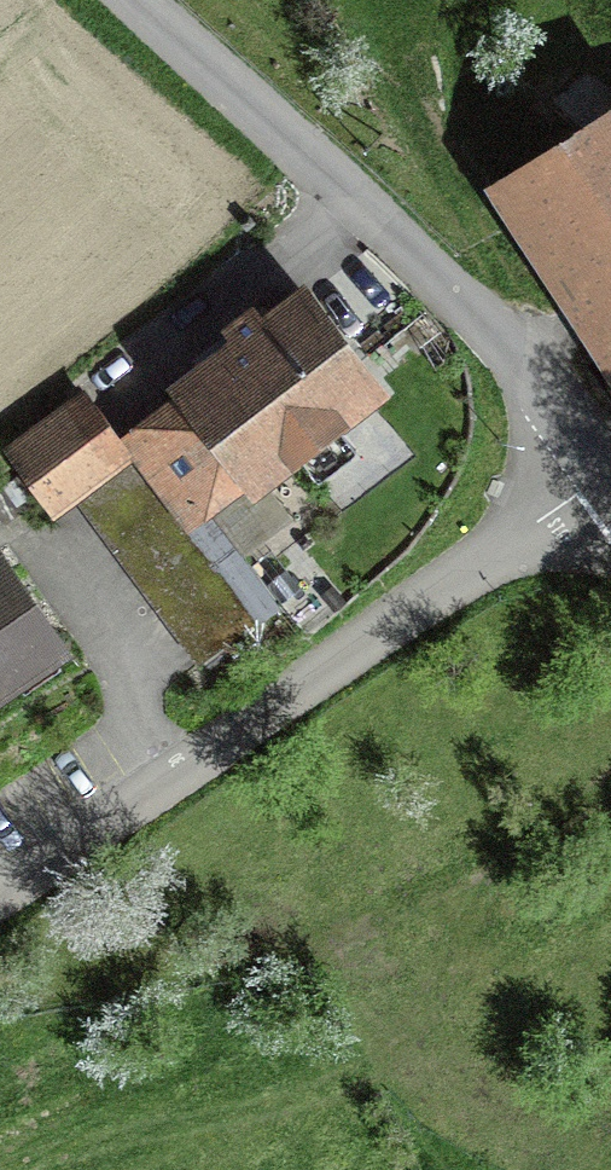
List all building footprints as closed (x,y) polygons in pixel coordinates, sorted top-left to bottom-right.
[(503,190),(610,357),(610,120),(503,190)] [(115,429),(133,453),(189,526),(209,510),(245,483),(249,488),(392,381),(305,267),(261,301),(254,291),(221,316),(228,325),(165,373),(174,385),(115,429)] [(55,512),(72,499),(133,453),(115,429),(81,385),(3,444),(55,512)] [(189,526),(133,453),(72,499),(198,664),(280,603),(209,510),(189,526)] [(50,661),(0,587),(0,695),(50,661)]
